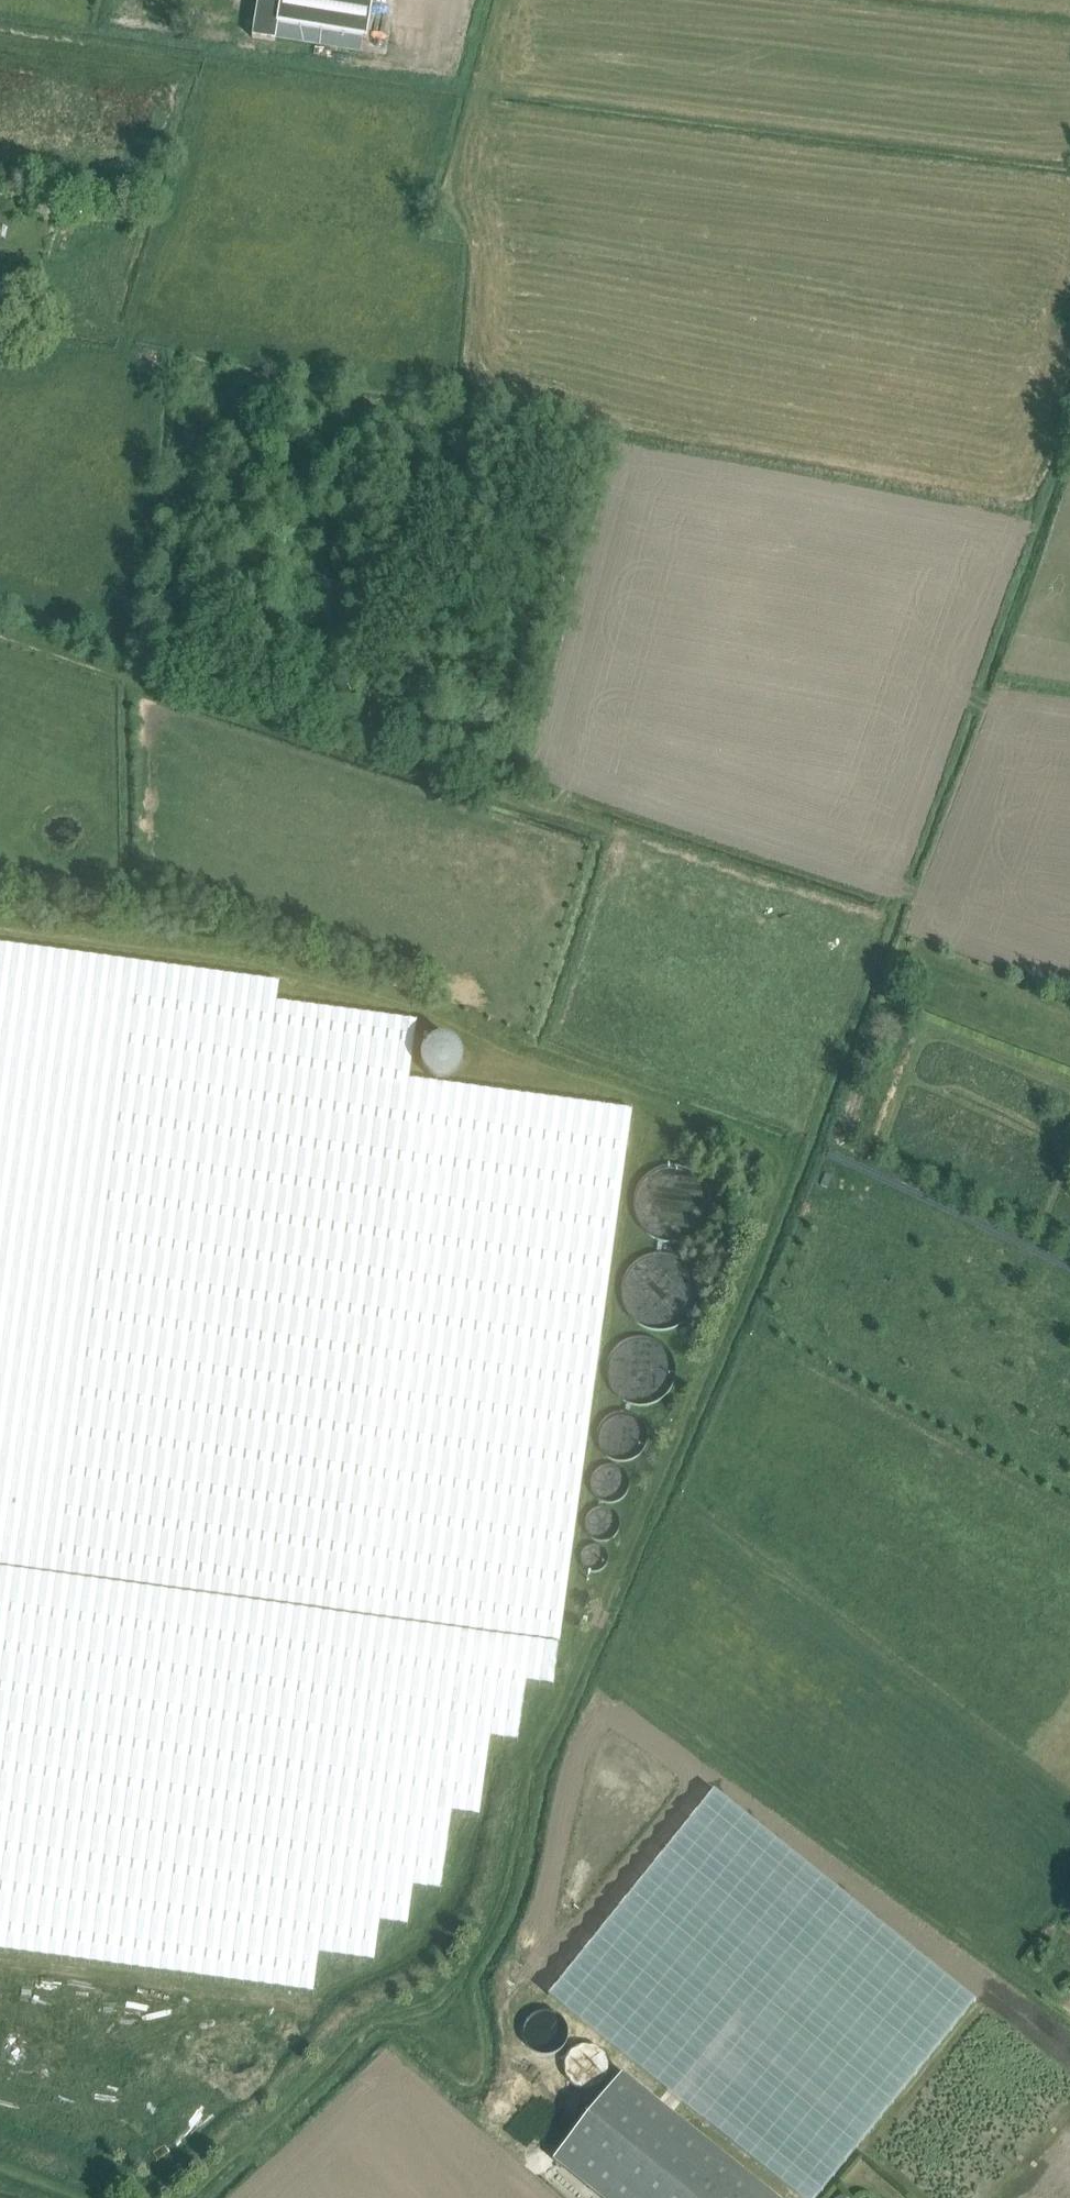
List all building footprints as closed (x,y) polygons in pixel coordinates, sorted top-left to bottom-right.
[(275,40),(276,36),(360,50),(362,37),(367,38),(373,0),(258,0),(252,37),(275,40)] [(60,204),(58,216),(75,220),(77,207),(60,204)] [(314,1993),(319,1954),(375,1961),(380,1922),(408,1926),(413,1886),(441,1890),(452,1812),(480,1815),(490,1737),(518,1741),(527,1682),(554,1686),(560,1641),(631,1112),(626,1111),(409,1081),(417,1022),(411,1021),(276,1003),(279,983),(274,983),(0,945),(0,1950),(314,1993)] [(672,1288),(677,1265),(660,1261),(654,1288),(647,1286),(641,1311),(666,1317),(672,1288)] [(624,1359),(616,1382),(657,1396),(673,1350),(639,1338),(631,1362),(624,1359)] [(622,1423),(614,1422),(614,1423),(605,1421),(603,1438),(620,1440),(622,1423)] [(553,2159),(601,2197),(776,2197),(621,2073),(553,2159)]
